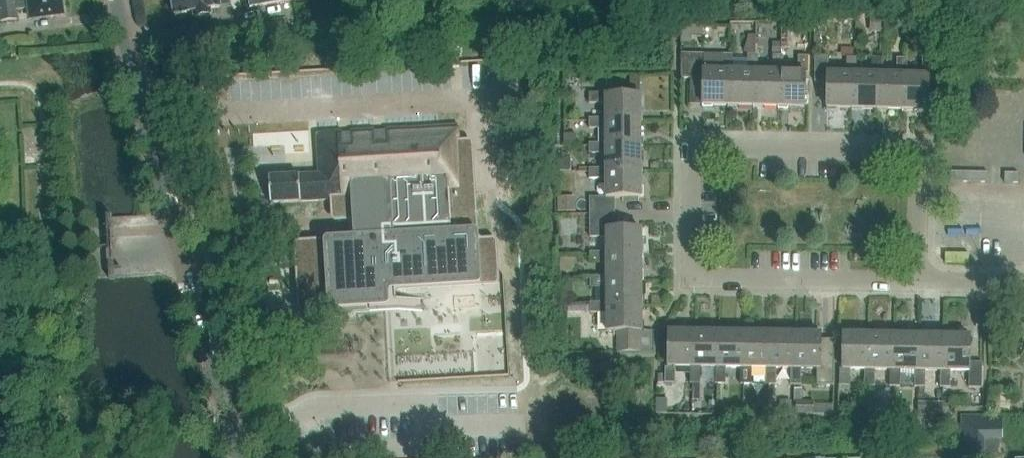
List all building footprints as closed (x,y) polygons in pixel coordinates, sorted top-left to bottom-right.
[(0,4),(0,21),(0,23),(16,21),(15,11),(29,9),(31,21),(63,17),(61,0),(35,0),(0,4)] [(221,7),(220,0),(173,0),(175,15),(193,12),(194,17),(212,14),(211,9),(221,7)] [(325,22),(325,30),(339,30),(339,21),(325,22)] [(702,36),(702,32),(702,23),(686,23),(684,23),(684,37),(681,37),(681,44),(691,44),(691,36),(702,36)] [(932,30),(918,30),(918,40),(932,40),(932,30)] [(756,35),(748,34),(744,50),(748,54),(755,54),(756,35)] [(780,53),(780,52),(780,41),(772,41),(772,53),(780,53)] [(701,104),(727,104),(728,71),(733,70),(734,53),(681,51),(680,77),(702,78),(701,104)] [(728,71),(727,104),(752,105),(753,71),(757,71),(758,54),(755,54),(748,54),(747,71),(733,70),(728,71)] [(772,72),(757,71),(753,71),(752,105),(777,106),(778,72),(783,72),(783,54),(773,54),(772,72)] [(798,73),(783,72),(778,72),(777,106),(804,107),(805,73),(808,73),(809,55),(798,55),(798,73)] [(852,108),(853,73),(857,74),(858,58),(846,58),(846,74),(829,73),(829,57),(816,57),(815,82),(826,82),(825,107),(852,108)] [(877,109),(878,74),(882,74),(883,59),(872,58),(872,74),(857,74),(853,73),(852,108),(877,109)] [(901,110),(902,76),(907,75),(908,60),(898,59),(898,75),(882,74),(878,74),(877,109),(901,110)] [(907,75),(902,76),(901,110),(928,111),(929,76),(932,76),(933,60),(923,60),(922,76),(907,75)] [(604,103),(604,117),(604,121),(640,120),(640,94),(603,95),(603,91),(589,91),(589,103),(604,103)] [(640,120),(604,121),(604,117),(589,117),(589,127),(603,127),(603,142),(603,146),(640,145),(640,120)] [(298,175),(270,176),(272,203),(332,199),(332,204),(339,204),(340,216),(354,215),(356,241),(299,244),(303,318),(351,315),(350,306),(386,304),(385,285),(394,284),(394,287),(496,281),(494,241),(475,242),(469,143),(459,143),(459,129),(458,124),(403,127),(351,130),(340,131),(316,132),(317,150),(318,156),(319,173),(308,174),(298,175)] [(576,134),(564,134),(564,145),(576,145),(576,134)] [(604,152),(604,167),(604,171),(640,171),(640,145),(603,146),(603,142),(589,142),(589,152),(604,152)] [(555,172),(556,172),(571,172),(571,156),(565,156),(561,156),(554,156),(555,172)] [(640,171),(604,171),(604,167),(590,167),(590,177),(604,177),(604,196),(590,196),(590,212),(614,212),(614,196),(641,196),(640,171)] [(950,172),(950,182),(951,182),(988,183),(988,173),(952,172),(950,172)] [(1019,173),(1005,173),(1004,183),(1019,183),(1019,173)] [(575,213),(575,197),(557,197),(557,213),(575,213)] [(604,250),(604,254),(641,253),(640,229),(615,229),(614,212),(590,212),(590,236),(604,236),(604,250)] [(641,253),(604,254),(604,250),(590,250),(590,261),(604,261),(604,277),(604,280),(641,279),(641,253)] [(641,279),(604,280),(604,277),(590,277),(590,287),(604,286),(604,301),(604,304),(641,304),(641,279)] [(661,297),(652,297),(652,305),(661,305),(661,297)] [(642,329),(641,304),(604,304),(604,301),(590,301),(590,312),(605,312),(605,330),(615,330),(616,354),(654,353),(654,332),(642,332),(642,329)] [(674,367),(690,367),(694,367),(694,332),(668,332),(668,333),(667,366),(664,366),(664,383),(674,383),(674,367)] [(703,332),(694,332),(694,367),(690,367),(690,383),(700,384),(701,368),(715,368),(719,368),(719,332),(703,332)] [(744,332),(719,332),(719,368),(715,368),(715,383),(725,383),(725,367),(741,367),(744,367),(744,332)] [(769,333),(744,332),(744,367),(741,367),(741,383),(750,383),(751,366),(766,367),(769,367),(769,333)] [(776,368),(791,368),(794,368),(794,333),(769,333),(769,367),(766,367),(765,383),(775,384),(776,368)] [(821,340),(821,333),(794,333),(794,368),(791,368),(791,384),(800,384),(800,368),(817,369),(816,385),(834,385),(835,340),(821,340)] [(866,369),(869,369),(870,335),(844,334),(843,367),(840,367),(839,385),(850,385),(850,369),(866,369)] [(870,335),(869,369),(866,369),(866,385),(875,386),(875,370),(891,370),(895,370),(895,335),(870,335)] [(916,370),(919,370),(920,336),(895,335),(895,370),(891,370),(891,386),(900,386),(900,370),(916,370)] [(920,336),(919,370),(916,370),(915,386),(926,386),(926,370),(940,370),(944,370),(946,336),(920,336)] [(946,336),(944,370),(940,370),(940,387),(950,387),(951,370),(969,371),(969,387),(981,388),(982,363),(969,362),(969,337),(946,336)] [(656,399),(656,413),(667,414),(667,399),(656,399)] [(780,413),(791,413),(791,401),(780,401),(780,413)] [(814,402),(795,401),(795,415),(814,415),(814,402)] [(918,402),(918,417),(931,417),(931,402),(918,402)] [(910,404),(867,403),(867,422),(909,422),(910,404)] [(742,409),(742,420),(752,420),(752,419),(752,404),(742,404),(742,409)] [(728,420),(742,420),(742,409),(729,409),(728,420)] [(963,415),(964,457),(1007,457),(1006,414),(963,415)]
